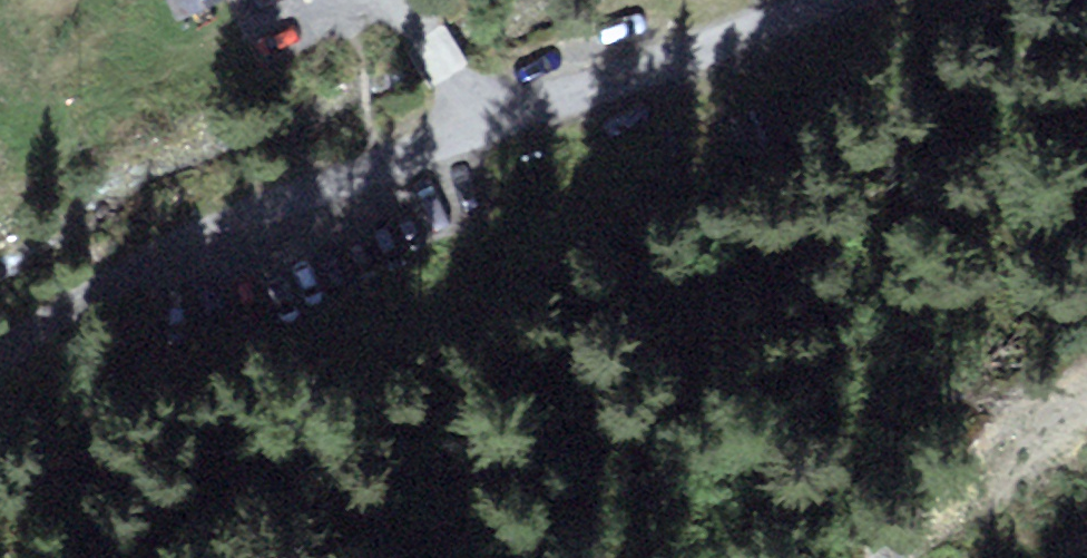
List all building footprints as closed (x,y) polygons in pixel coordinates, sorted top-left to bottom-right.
[(211,0),(170,0),(177,16),(211,0)] [(792,138),(778,100),(735,116),(749,153),(792,138)]
